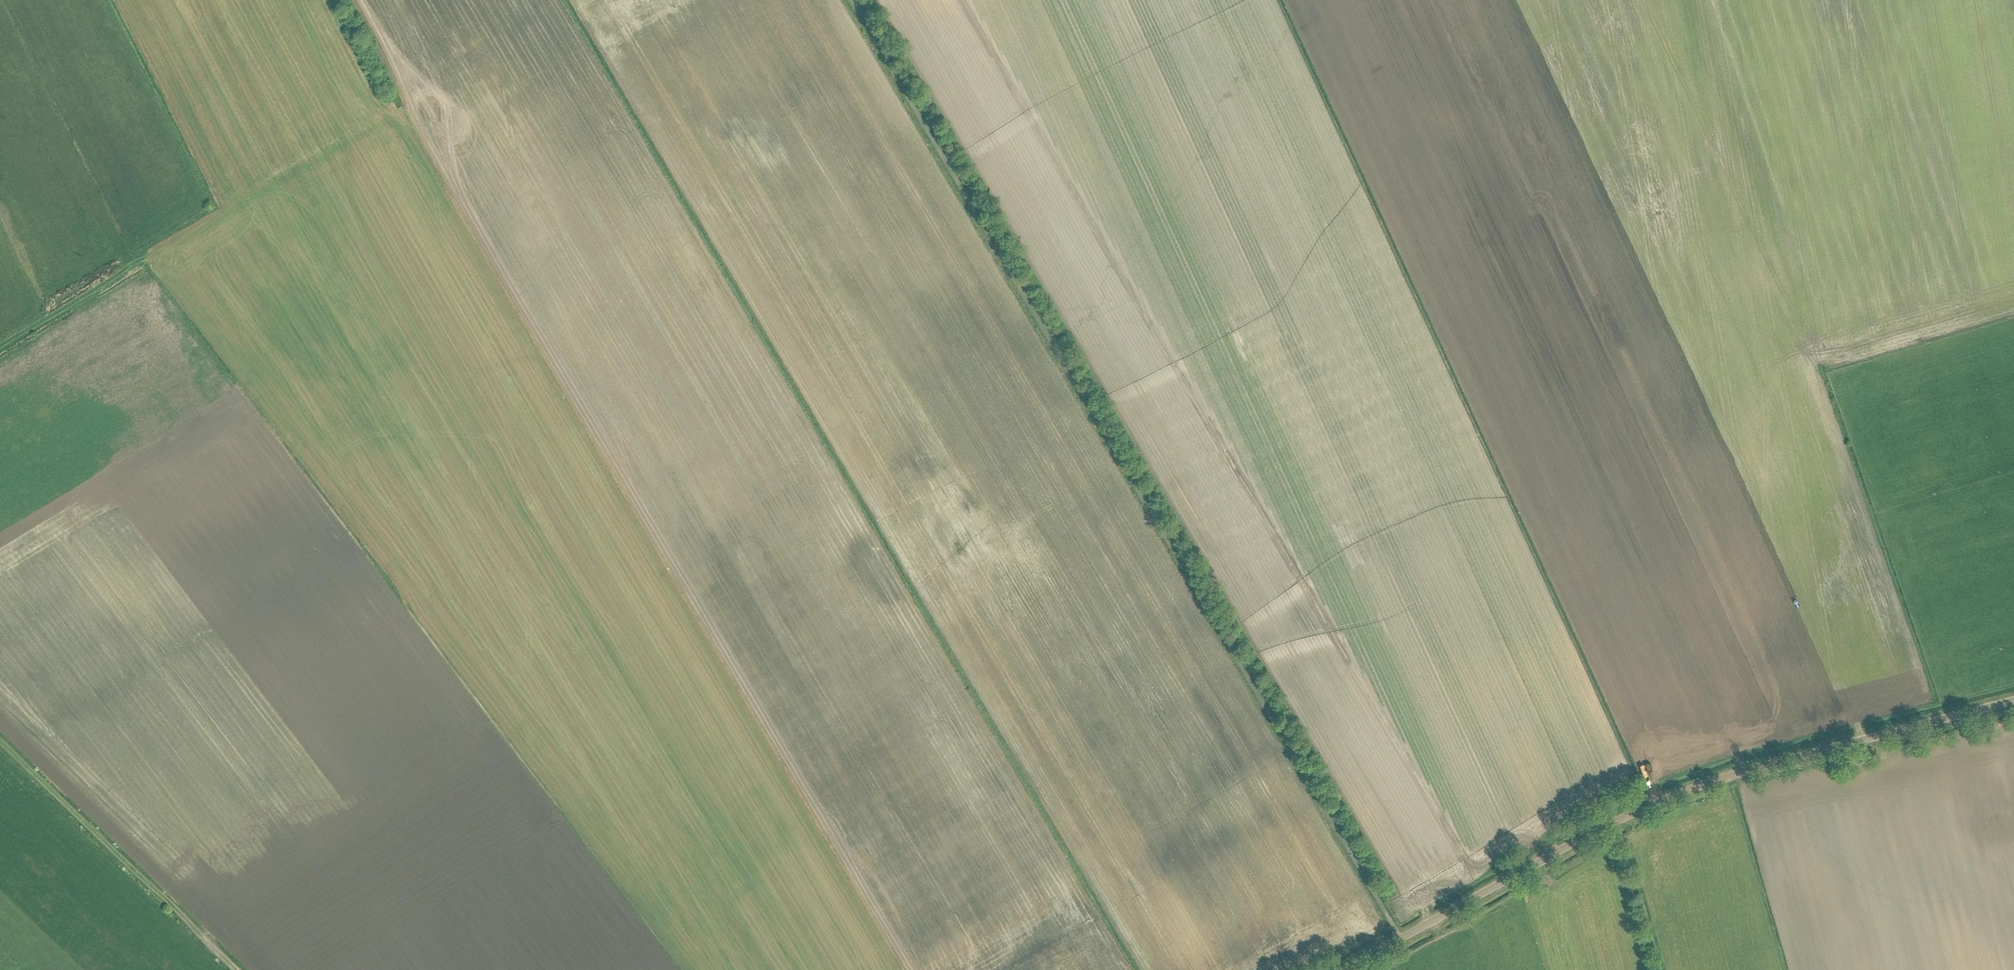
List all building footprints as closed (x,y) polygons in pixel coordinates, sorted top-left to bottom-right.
[(1545,852),(1559,847),(1556,839),(1542,844),(1545,852)]
